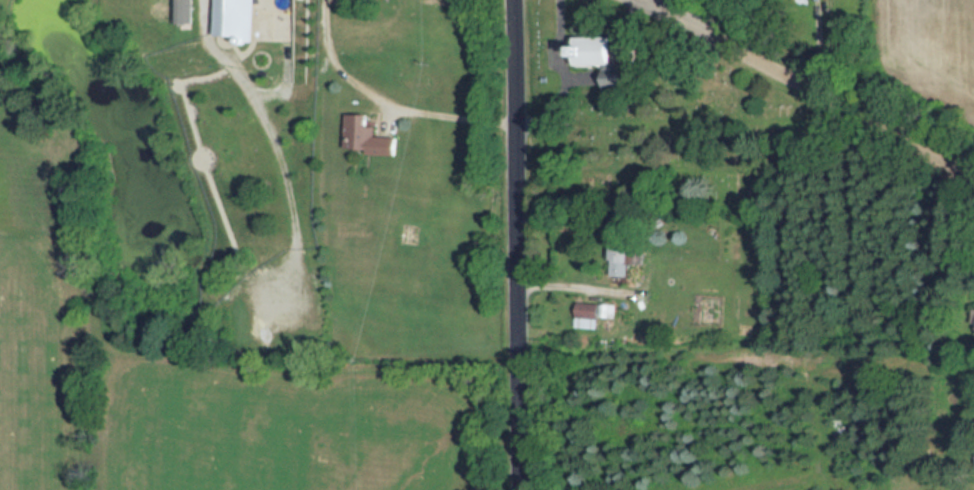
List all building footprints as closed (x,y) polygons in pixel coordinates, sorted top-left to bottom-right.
[(176,22),(192,23),(193,0),(177,0),(176,22)] [(215,29),(249,30),(250,0),(215,0),(215,29)] [(581,66),(580,39),(605,38),(605,35),(626,34),(625,29),(633,28),(635,70),(631,70),(631,86),(604,87),(603,66),(581,66)] [(346,111),(346,147),(370,147),(370,154),(400,155),(400,136),(377,136),(377,111),(346,111)] [(632,233),(614,233),(614,276),(632,276),(632,233)]
